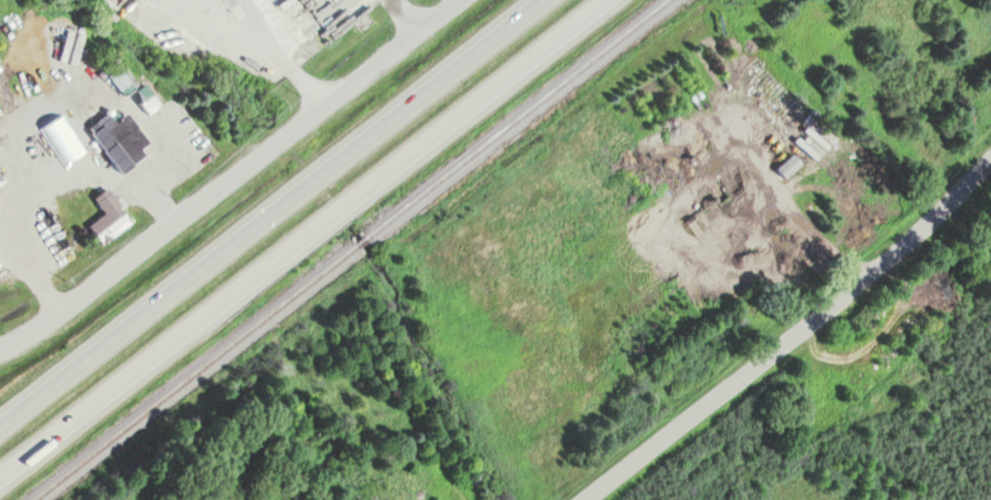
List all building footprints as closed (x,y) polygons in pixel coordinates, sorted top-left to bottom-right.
[(116,96),(134,84),(121,64),(103,76),(116,96)] [(119,173),(145,155),(139,147),(147,142),(119,103),(87,126),(119,173)] [(775,168),(784,177),(800,162),(792,152),(775,168)] [(130,222),(106,187),(92,197),(104,214),(88,226),(100,243),(130,222)]
